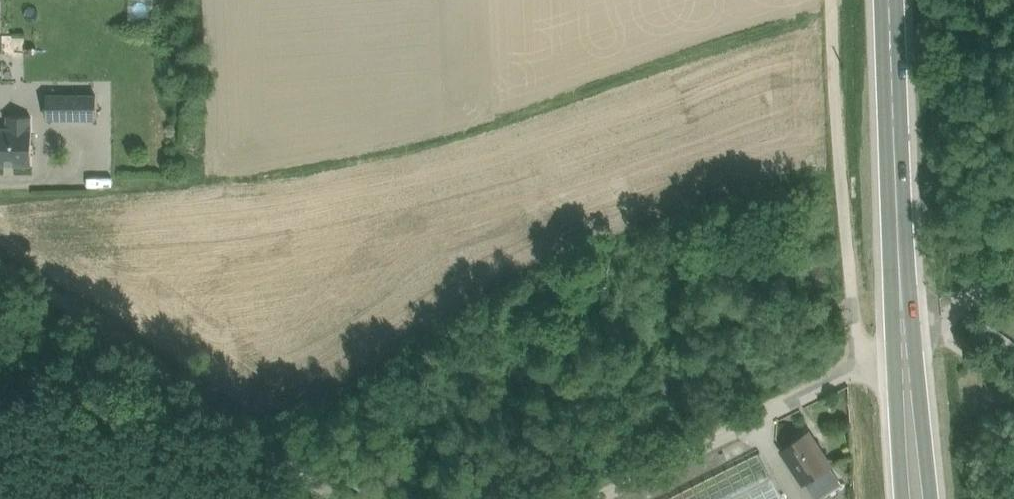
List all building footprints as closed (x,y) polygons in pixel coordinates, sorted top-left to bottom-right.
[(63,95),(47,96),(47,118),(62,118),(63,95)] [(79,96),(63,95),(62,118),(79,118),(79,96)] [(95,96),(79,96),(79,118),(95,118),(95,96)] [(31,117),(8,117),(8,128),(31,128),(31,117)] [(0,128),(0,165),(31,165),(31,128),(8,128),(0,128)] [(782,449),(815,498),(817,498),(841,484),(807,433),(782,449)] [(739,442),(719,452),(725,463),(745,453),(739,442)] [(760,451),(664,498),(783,498),(760,451)]
